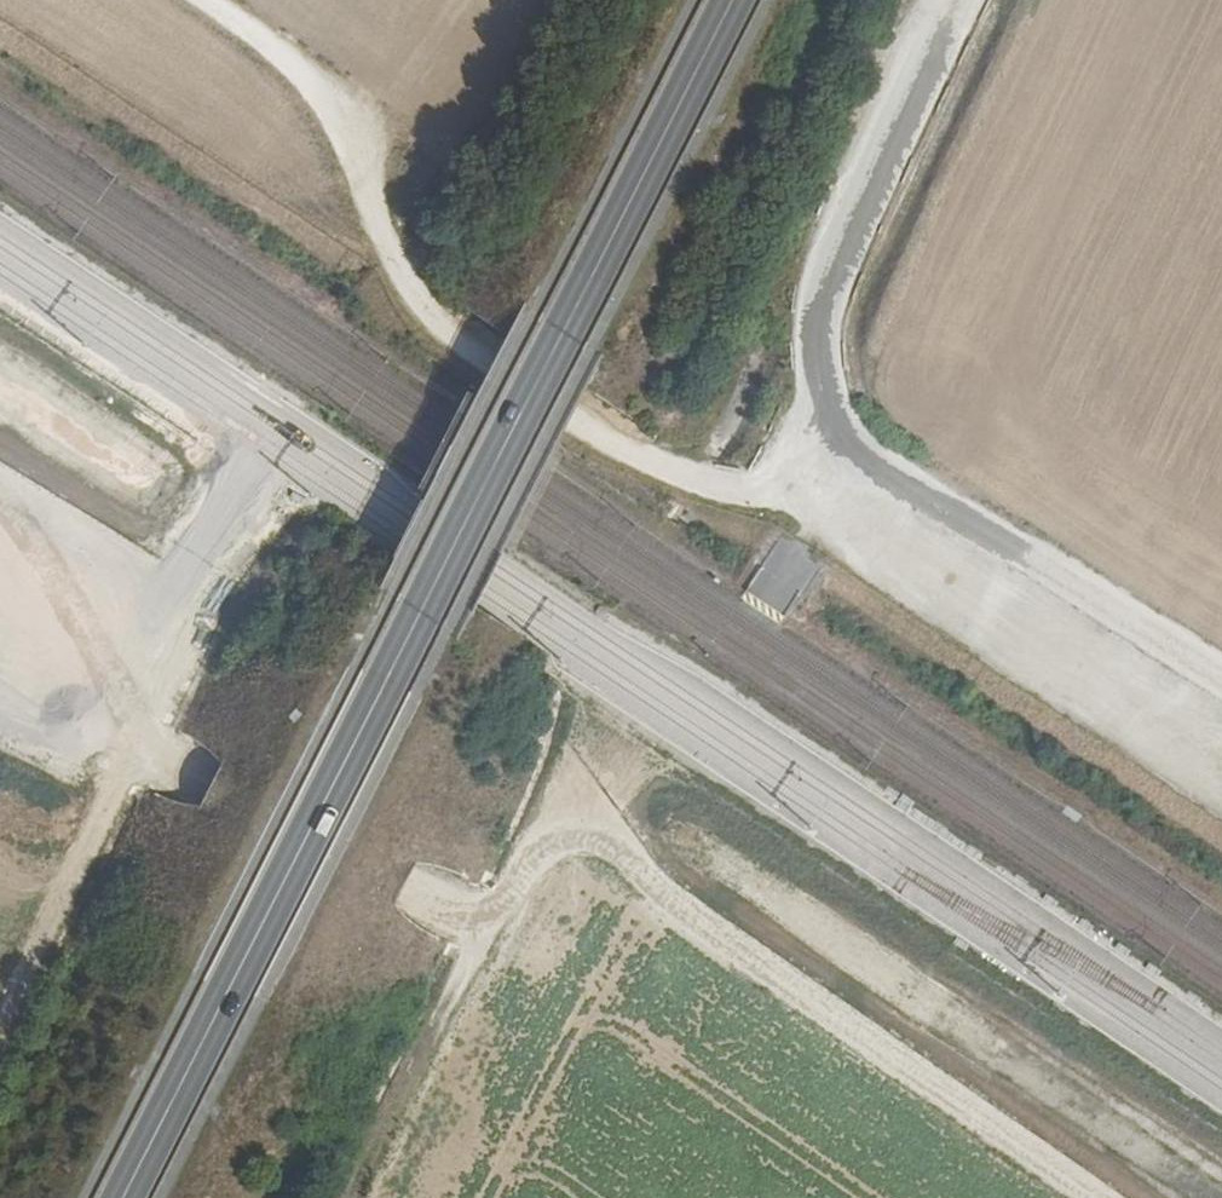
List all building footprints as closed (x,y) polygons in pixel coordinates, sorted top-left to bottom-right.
[(781,533),(744,589),(784,616),(821,560),(781,533)]
